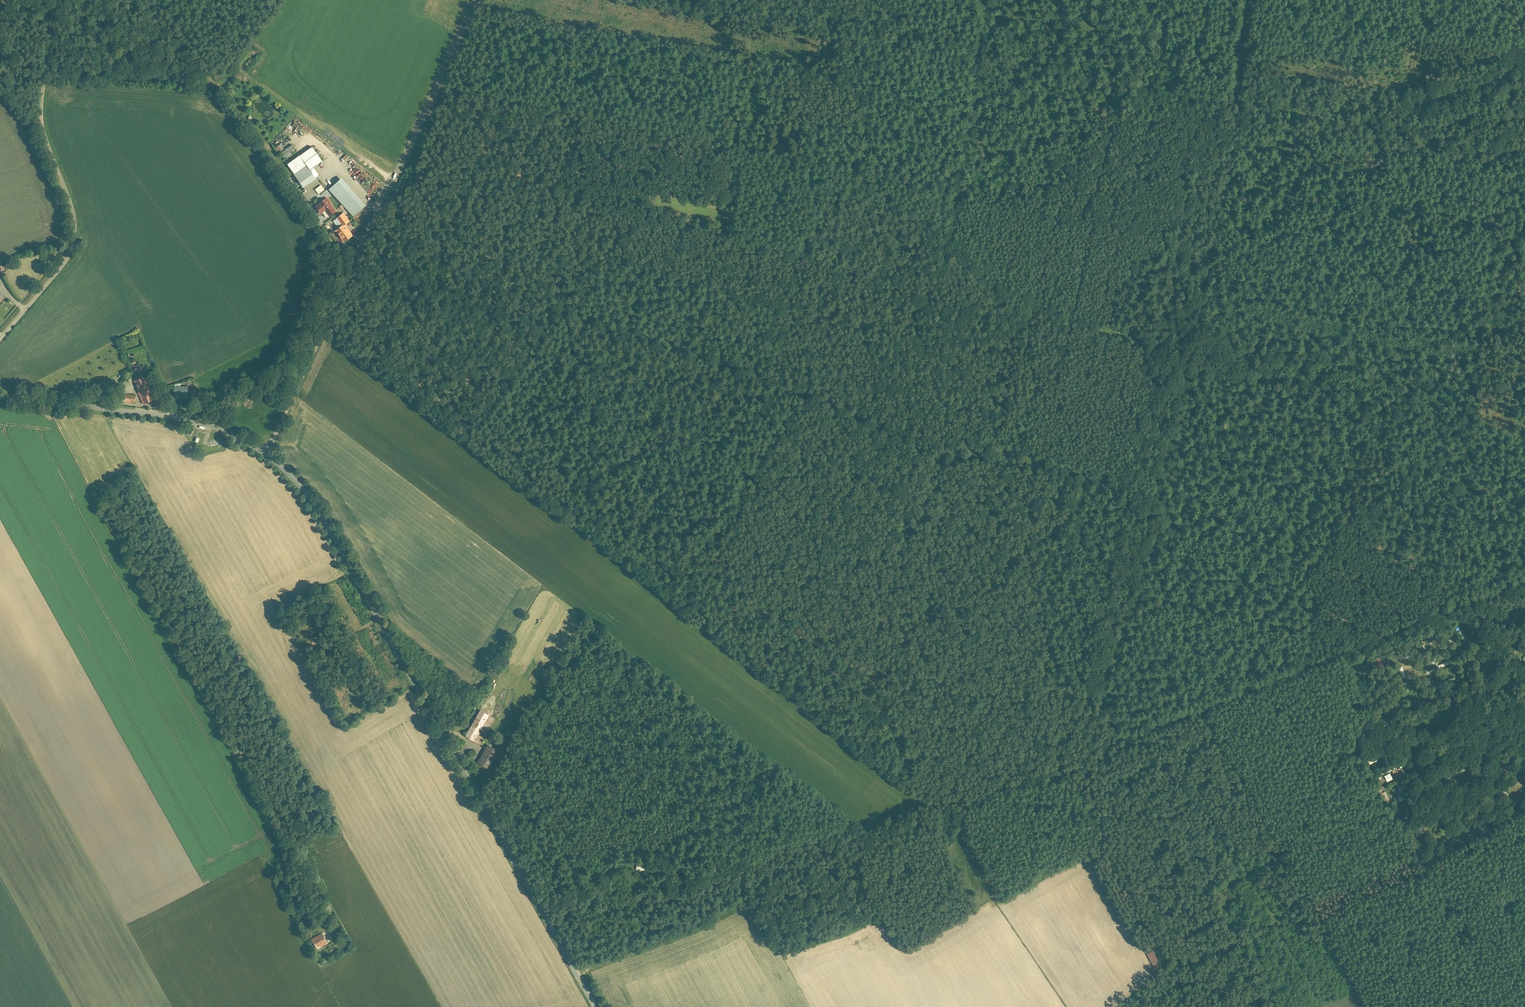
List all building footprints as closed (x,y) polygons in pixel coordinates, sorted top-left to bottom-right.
[(301,140),(304,145),(316,136),(308,125),(302,129),(307,136),(301,140)] [(281,152),(285,157),(296,150),(293,144),(281,152)] [(287,164),(304,187),(317,177),(310,167),(321,159),(312,146),(287,164)] [(325,200),(318,205),(327,218),(334,212),(325,200)] [(336,219),(341,226),(335,231),(344,242),(352,236),(344,225),(349,222),(342,214),(336,219)] [(131,362),(132,370),(139,368),(137,361),(131,362)] [(123,375),(126,381),(132,378),(130,372),(123,375)] [(146,377),(135,381),(143,403),(154,399),(146,377)] [(122,394),(121,402),(134,404),(136,395),(122,394)] [(155,398),(155,408),(163,408),(164,398),(155,398)] [(466,736),(482,745),(496,720),(481,711),(466,736)] [(487,745),(477,763),(487,769),(497,751),(487,745)] [(321,933),(312,938),(318,949),(327,943),(321,933)]
